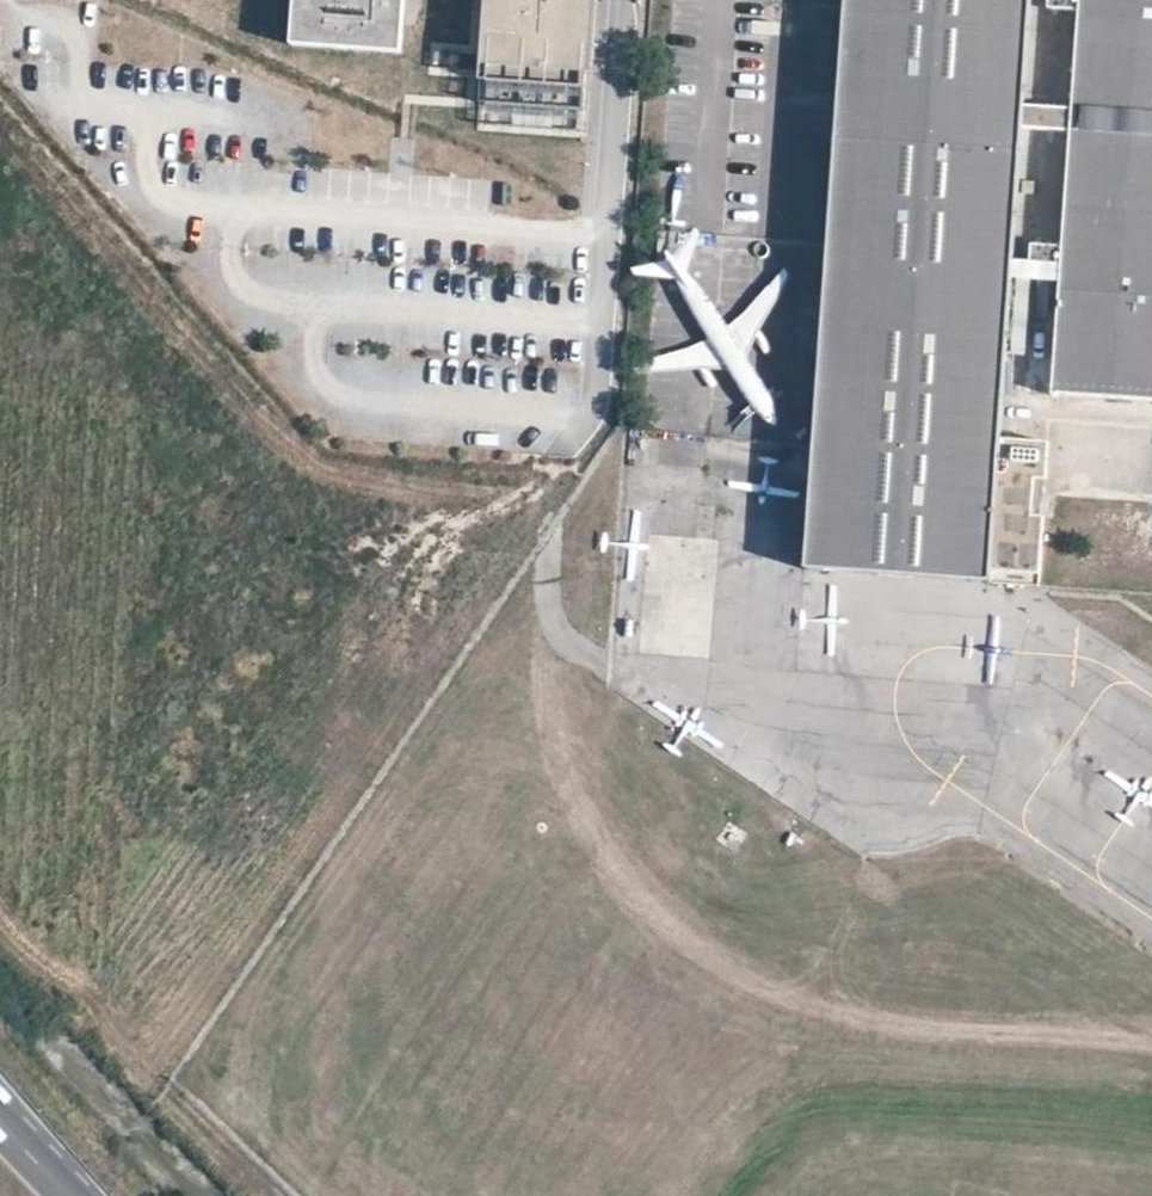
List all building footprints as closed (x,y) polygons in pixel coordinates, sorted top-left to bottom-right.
[(293,46),(403,53),(406,0),(296,0),(293,46)] [(492,0),(484,0),(475,129),(588,137),(598,0),(590,0),(582,111),(485,104),(492,0)] [(590,0),(492,0),(485,104),(582,111),(590,0)] [(815,449),(805,568),(988,580),(999,443),(1012,276),(1032,0),(853,0),(815,449)] [(1080,0),(1032,0),(1012,276),(1061,279),(1080,0)] [(1061,279),(1053,395),(1151,402),(1151,0),(1080,0),(1061,279)] [(988,580),(1035,584),(1048,448),(999,443),(988,580)]
